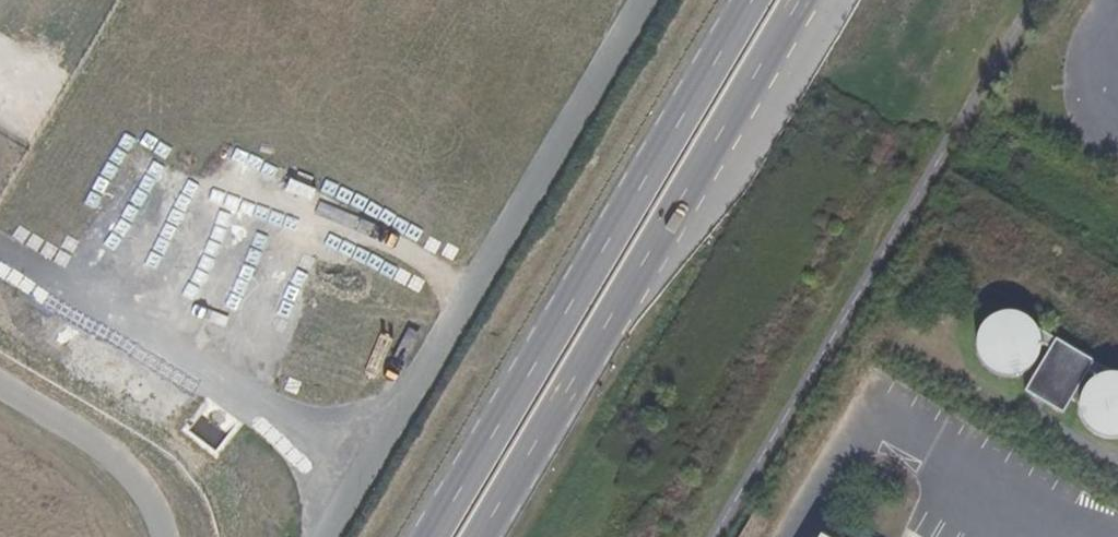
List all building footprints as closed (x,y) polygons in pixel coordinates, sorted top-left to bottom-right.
[(1020,318),(1008,316),(997,318),(987,324),(980,334),(977,346),(978,357),(983,368),(992,376),(1003,380),(1015,380),(1026,375),(1035,367),(1040,356),(1041,344),(1038,333),(1030,324),(1020,318)] [(1026,394),(1064,417),(1095,365),(1057,342),(1026,394)] [(1112,377),(1101,380),(1091,386),(1084,395),(1081,406),(1083,418),(1088,428),(1097,436),(1107,440),(1117,440),(1117,378),(1112,377)]
